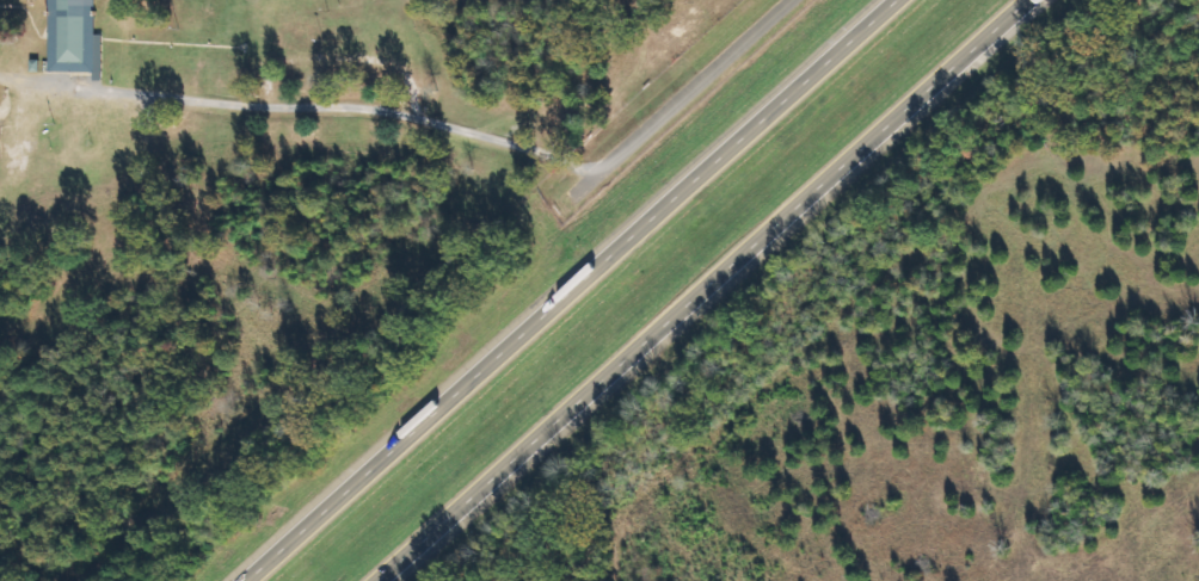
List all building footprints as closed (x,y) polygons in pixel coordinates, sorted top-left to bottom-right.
[(51,73),(103,73),(103,34),(97,34),(97,0),(52,0),(51,73)]
